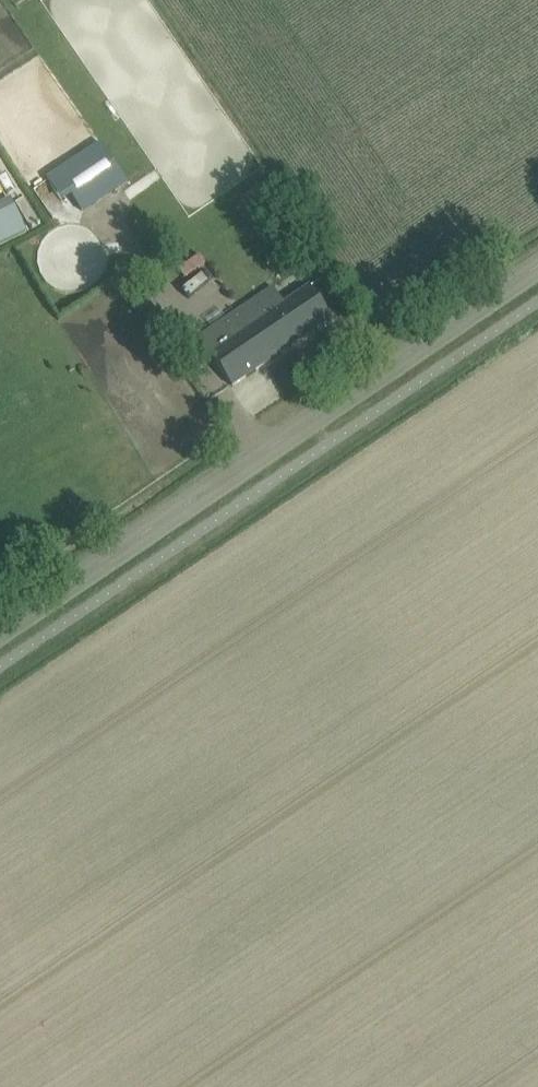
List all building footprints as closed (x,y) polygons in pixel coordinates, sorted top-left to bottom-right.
[(57,173),(73,196),(83,212),(128,182),(102,143),(57,173)] [(332,318),(320,300),(311,288),(286,305),(274,287),(200,338),(233,385),(332,318)]
